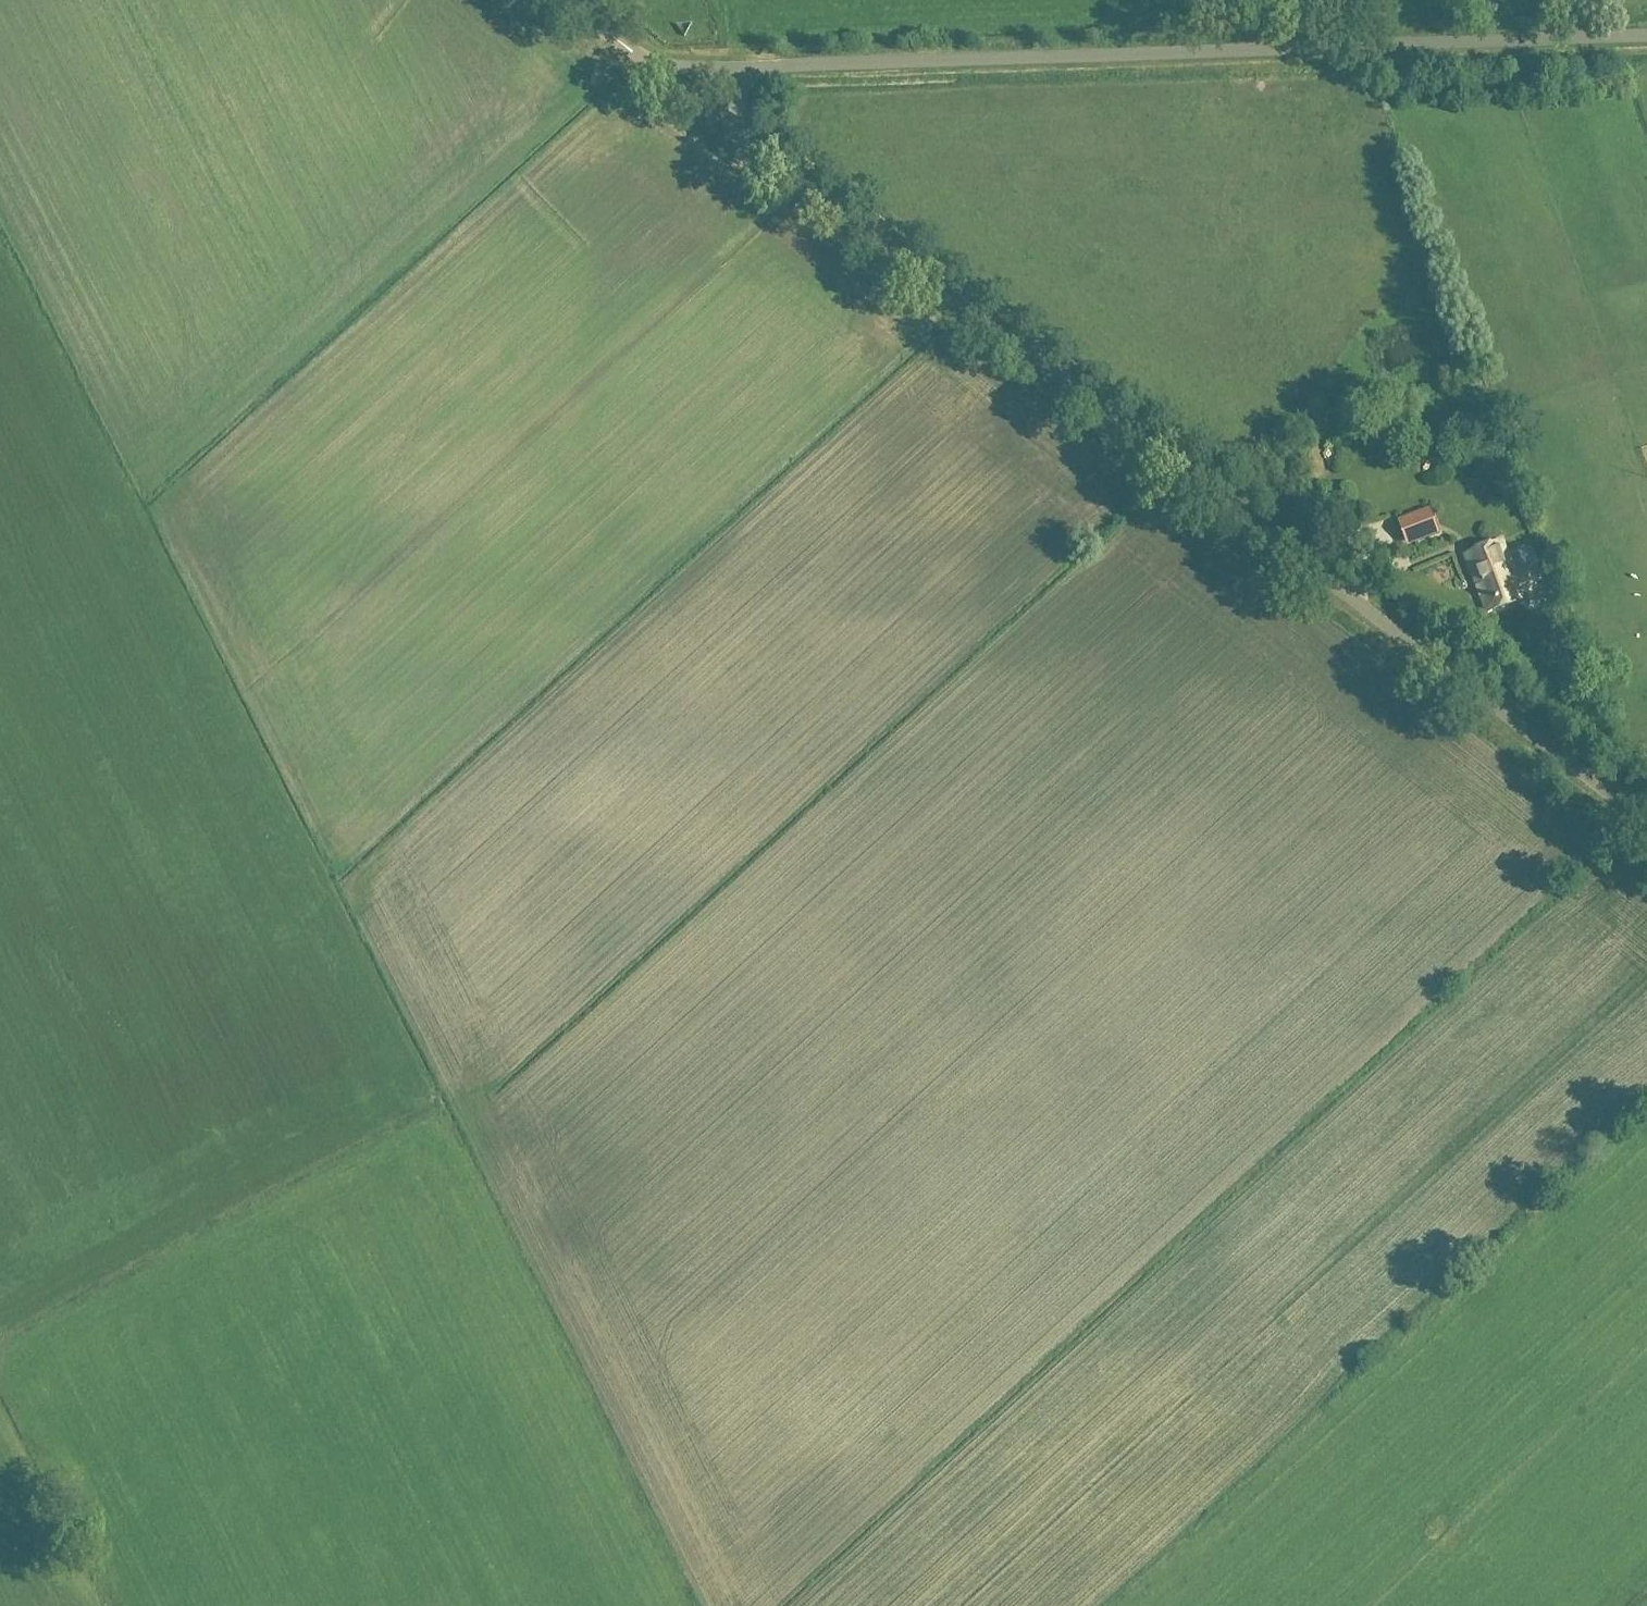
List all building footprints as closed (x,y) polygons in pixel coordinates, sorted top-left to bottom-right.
[(1432,506),(1404,516),(1414,544),(1442,533),(1432,506)] [(1528,567),(1512,573),(1500,541),(1464,555),(1486,614),(1523,600),(1522,597),(1538,591),(1528,567)] [(1637,760),(1645,778),(1646,777),(1646,756),(1637,760)]
